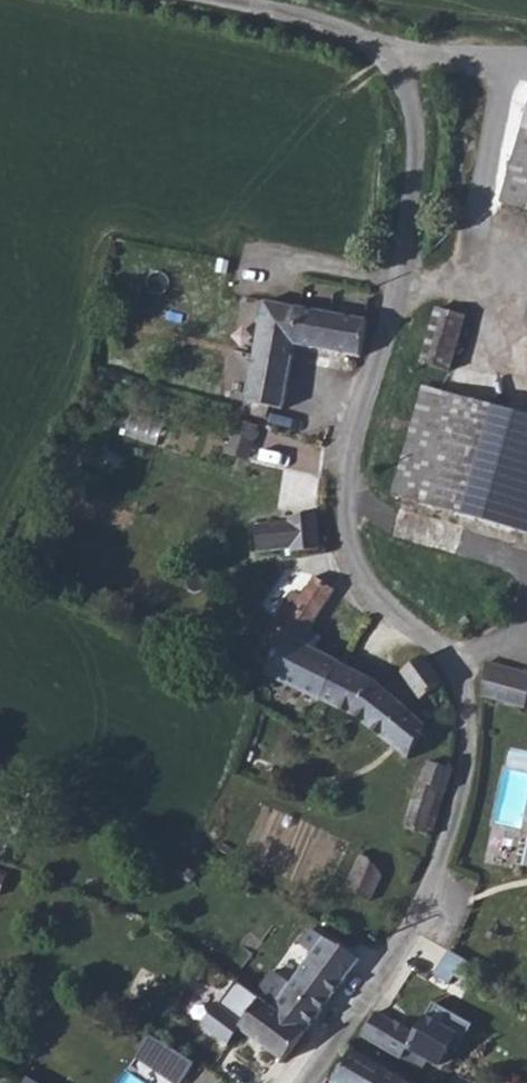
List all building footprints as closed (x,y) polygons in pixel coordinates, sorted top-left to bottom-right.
[(502,202),(526,209),(526,114),(502,202)] [(368,321),(265,302),(247,403),(255,404),(252,415),(268,419),(270,407),(284,410),(295,346),(361,357),(368,321)] [(465,317),(437,309),(421,363),(449,371),(465,317)] [(424,386),(394,496),(526,534),(526,413),(424,386)] [(228,451),(251,456),(257,421),(234,416),(228,451)] [(290,523),(256,526),(259,551),(292,548),(293,553),(320,550),(317,514),(289,517),(290,523)] [(336,591),(315,576),(301,598),(294,592),(263,640),(253,660),(268,668),(266,674),(322,701),(341,664),(314,650),(321,639),(309,632),(336,591)] [(424,656),(403,673),(423,701),(443,684),(424,656)] [(376,682),(341,664),(322,701),(357,718),(410,760),(426,727),(404,705),(376,682)] [(484,696),(526,707),(526,703),(526,678),(487,667),(484,696)] [(406,829),(432,836),(438,818),(430,815),(439,789),(447,792),(453,772),(452,769),(430,762),(420,781),(406,829)] [(430,815),(438,818),(447,792),(439,789),(430,815)] [(382,875),(363,853),(347,889),(370,902),(382,875)] [(274,971),(255,995),(261,999),(241,1026),(239,1029),(284,1062),(361,960),(325,938),(312,930),(302,945),(314,954),(292,984),(274,971)] [(247,989),(237,982),(232,989),(242,996),(247,989)] [(242,996),(228,1016),(241,1026),(261,999),(255,995),(247,989),(242,996)] [(415,1035),(377,1012),(361,1036),(401,1059),(406,1050),(427,1062),(442,1037),(422,1025),(415,1035)] [(425,1020),(422,1025),(442,1037),(427,1062),(437,1068),(456,1038),(425,1020)] [(352,1049),(333,1082),(410,1082),(352,1049)]
